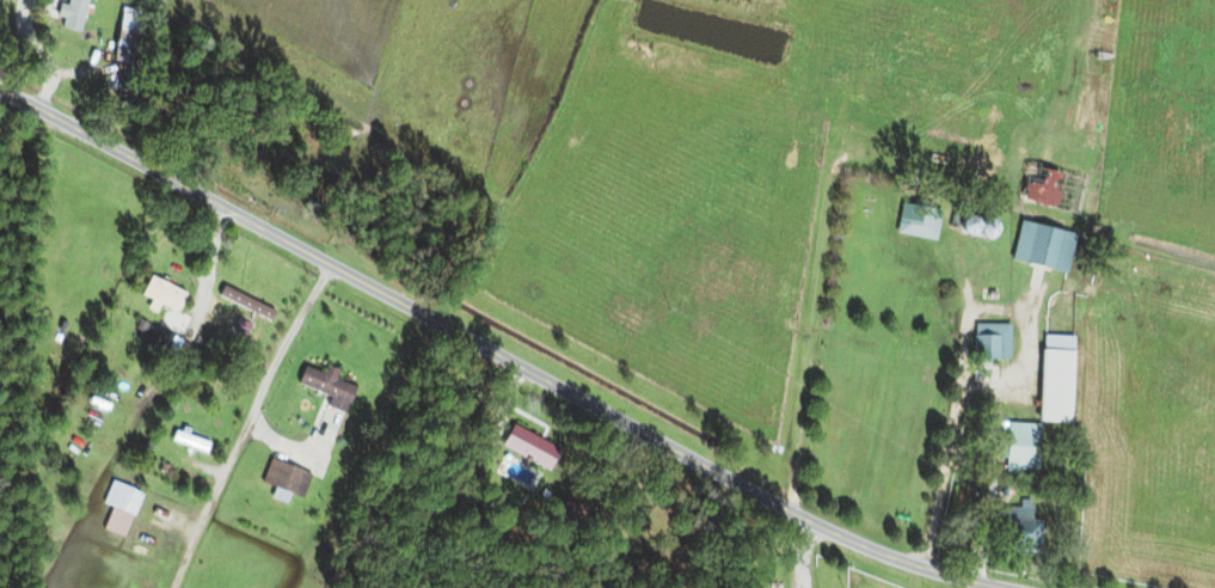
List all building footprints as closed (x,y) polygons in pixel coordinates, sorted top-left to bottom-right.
[(63,6),(57,28),(80,33),(88,0),(68,0),(66,7),(63,6)] [(115,64),(136,64),(136,30),(115,30),(115,64)] [(1017,204),(1080,216),(1087,178),(1025,167),(1017,204)] [(937,241),(941,211),(901,206),(897,235),(937,241)] [(1012,262),(1066,273),(1074,234),(1020,223),(1012,262)] [(186,293),(149,277),(141,298),(178,313),(186,293)] [(1009,326),(974,326),(974,360),(1009,360),(1009,326)] [(1073,337),(1041,336),(1039,423),(1071,423),(1073,337)] [(308,363),(302,379),(335,392),(331,403),(346,409),(357,382),(338,374),(340,366),(327,361),(324,369),(308,363)] [(515,419),(505,440),(552,464),(563,445),(515,419)] [(1007,471),(1039,471),(1039,424),(1007,424),(1007,471)] [(206,453),(210,443),(175,430),(171,440),(206,453)] [(262,482),(274,486),(271,497),(286,502),(289,493),(302,497),(310,472),(269,459),(262,482)] [(143,493),(113,479),(103,502),(133,516),(143,493)] [(1041,519),(1030,518),(1031,500),(1020,500),(1020,507),(1004,507),(1003,552),(1040,553),(1041,519)]
